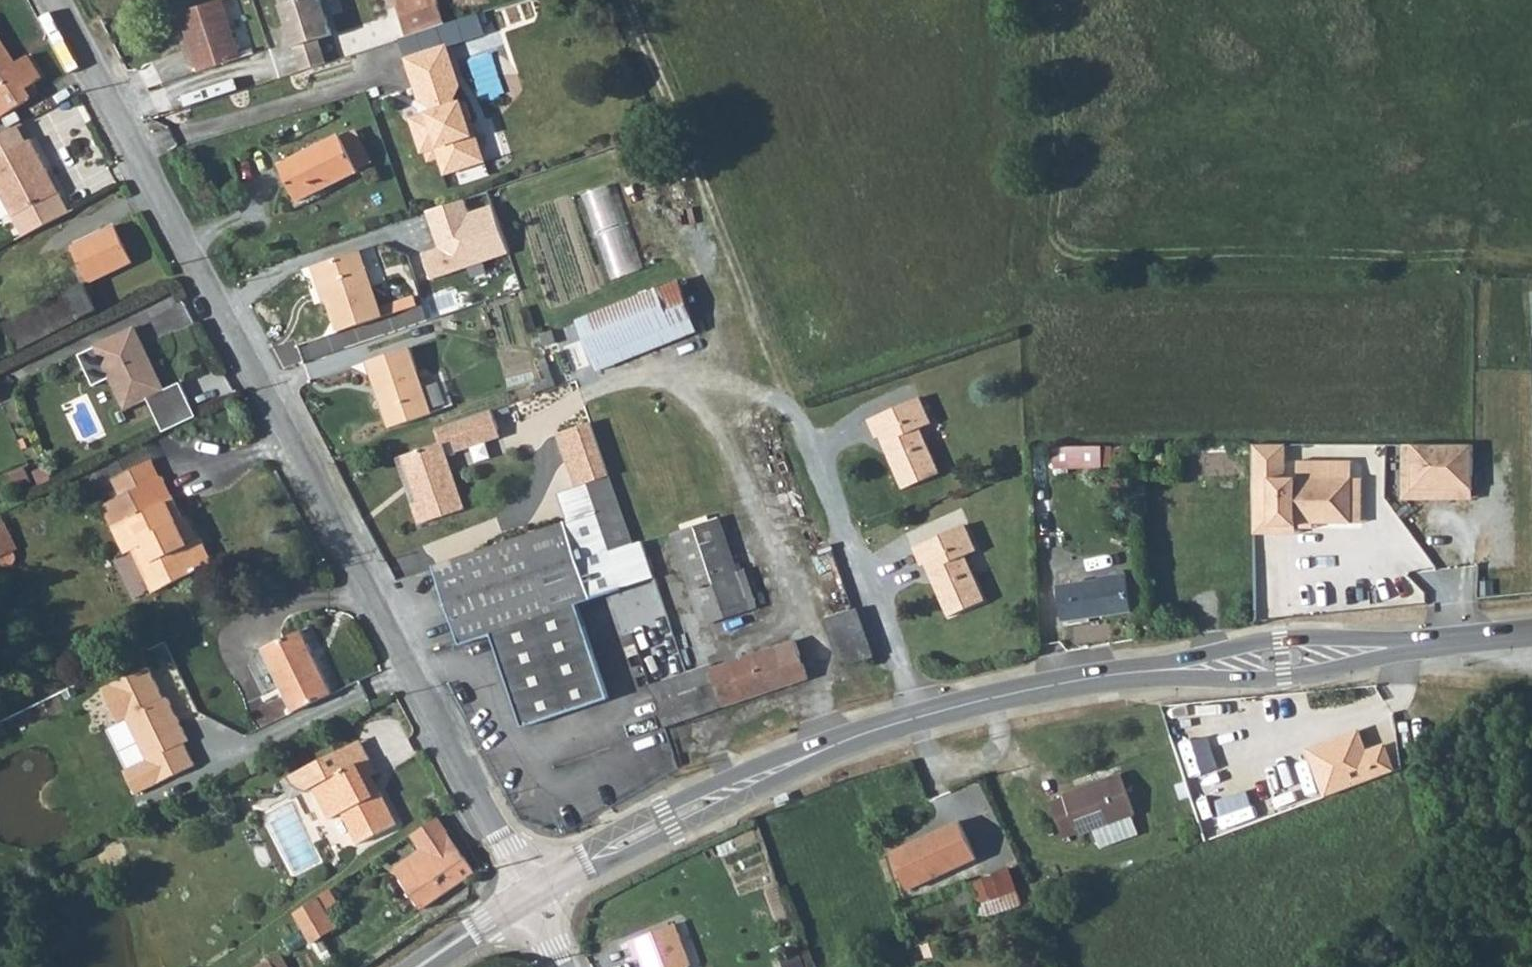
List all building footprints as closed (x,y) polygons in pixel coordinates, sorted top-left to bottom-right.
[(220,0),(215,0),(180,12),(198,69),(240,56),(237,49),(220,0)] [(237,49),(250,45),(234,0),(220,0),(237,49)] [(293,46),(318,38),(331,34),(320,0),(279,0),(293,46)] [(437,27),(446,24),(440,5),(400,18),(406,37),(437,27)] [(486,34),(480,14),(446,24),(437,27),(443,47),(486,34)] [(406,37),(399,40),(405,59),(443,47),(437,27),(406,37)] [(1,37),(0,38),(0,51),(10,67),(17,62),(1,37)] [(318,38),(293,46),(301,71),(326,63),(318,38)] [(457,86),(443,47),(405,59),(418,99),(431,105),(433,112),(411,119),(421,151),(425,150),(429,165),(443,160),(447,175),(480,163),(467,125),(473,123),(465,102),(454,105),(451,98),(457,86)] [(34,97),(28,88),(36,83),(44,78),(29,55),(17,62),(10,67),(0,51),(0,118),(34,97)] [(42,91),(36,83),(28,88),(34,97),(42,91)] [(341,137),(356,167),(370,160),(355,130),(341,137)] [(358,171),(356,167),(341,137),(339,133),(278,163),(297,201),(358,171)] [(71,217),(61,195),(57,198),(48,178),(51,176),(35,143),(0,159),(0,181),(4,180),(22,214),(16,218),(28,240),(71,217)] [(587,189),(609,276),(642,268),(620,181),(587,189)] [(468,199),(429,211),(440,245),(421,251),(431,280),(509,255),(493,204),(471,211),(468,199)] [(83,285),(85,283),(91,281),(92,283),(132,262),(114,225),(74,245),(82,263),(74,267),(83,285)] [(382,317),(360,250),(317,266),(339,332),(382,317)] [(687,305),(676,280),(577,319),(599,370),(697,331),(687,305)] [(10,337),(17,352),(98,311),(85,283),(83,285),(3,323),(10,337)] [(164,388),(136,327),(96,346),(126,408),(145,398),(163,431),(195,415),(179,381),(164,388)] [(557,341),(553,330),(541,334),(545,345),(557,341)] [(433,413),(409,345),(367,361),(374,380),(379,378),(389,404),(384,407),(392,427),(433,413)] [(931,422),(921,398),(867,421),(875,439),(880,436),(903,489),(939,473),(920,428),(931,422)] [(395,458),(403,456),(418,501),(411,504),(418,524),(463,508),(445,457),(456,453),(456,450),(489,439),(487,432),(498,429),(492,409),(390,442),(395,458)] [(575,487),(588,482),(609,475),(590,422),(570,429),(556,435),(575,487)] [(106,460),(112,474),(150,457),(143,441),(106,460)] [(1473,445),(1413,445),(1413,490),(1473,490),(1473,445)] [(1102,446),(1051,446),(1054,467),(1103,467),(1102,446)] [(1103,467),(1123,466),(1124,446),(1102,446),(1103,467)] [(418,501),(403,456),(395,458),(411,504),(418,501)] [(164,588),(215,563),(203,538),(200,539),(194,542),(183,518),(174,500),(173,500),(163,478),(160,479),(150,457),(112,474),(123,496),(104,505),(126,555),(135,551),(144,546),(164,588)] [(1271,479),(1350,479),(1350,461),(1300,462),(1299,471),(1271,471),(1271,479)] [(609,475),(588,482),(609,546),(611,551),(633,544),(609,475)] [(1271,527),(1297,525),(1351,525),(1350,479),(1271,479),(1271,527)] [(1363,479),(1350,479),(1351,525),(1363,524),(1363,479)] [(575,487),(556,494),(566,520),(577,557),(593,551),(609,546),(588,482),(575,487)] [(189,516),(183,518),(194,542),(200,539),(189,516)] [(721,517),(670,534),(701,624),(757,606),(754,595),(747,598),(738,570),(721,517)] [(577,602),(591,598),(577,557),(566,520),(434,565),(459,641),(490,631),(520,723),(606,694),(577,602)] [(16,548),(3,521),(0,523),(0,564),(2,566),(9,567),(14,564),(17,558),(13,550),(16,548)] [(977,552),(965,526),(913,548),(921,567),(927,565),(949,617),(985,601),(967,557),(977,552)] [(144,546),(135,551),(155,592),(164,588),(144,546)] [(609,546),(593,551),(577,557),(591,598),(623,586),(619,576),(613,559),(611,551),(609,546)] [(745,568),(738,570),(747,598),(754,595),(745,568)] [(1131,611),(1145,609),(1140,571),(1125,573),(1131,611)] [(1131,611),(1125,573),(1101,576),(1102,580),(1059,586),(1065,622),(1131,611)] [(854,609),(823,619),(840,667),(873,655),(854,609)] [(301,629),(263,647),(295,711),(332,692),(301,629)] [(754,654),(767,691),(809,676),(795,639),(754,654)] [(712,668),(725,705),(767,691),(754,654),(712,668)] [(649,687),(663,727),(725,705),(712,668),(711,664),(658,683),(649,687)] [(150,669),(106,689),(121,722),(105,729),(123,768),(187,740),(167,697),(163,699),(150,669)] [(1355,730),(1328,740),(1330,746),(1357,736),(1355,730)] [(1328,740),(1305,749),(1322,796),(1390,771),(1381,745),(1363,752),(1357,736),(1330,746),(1328,740)] [(336,751),(345,769),(369,757),(360,739),(336,751)] [(394,822),(379,791),(372,795),(364,778),(370,774),(377,771),(369,757),(345,769),(336,751),(297,771),(300,778),(305,784),(307,786),(309,787),(314,785),(332,817),(342,811),(358,841),(394,822)] [(157,762),(168,787),(190,777),(178,752),(157,762)] [(1120,772),(1062,794),(1063,798),(1050,803),(1064,838),(1077,833),(1078,835),(1134,813),(1120,772)] [(370,774),(364,778),(372,795),(379,791),(370,774)] [(474,869),(436,816),(411,833),(421,847),(392,868),(421,907),(474,869)] [(975,858),(958,823),(893,853),(912,889),(975,858)] [(973,882),(975,887),(979,899),(972,902),(979,918),(1021,904),(1009,867),(992,873),(992,874),(973,882)] [(979,899),(975,887),(952,895),(957,907),(972,902),(979,899)] [(294,912),(312,943),(337,928),(317,896),(294,912)] [(628,941),(634,960),(640,958),(643,966),(687,966),(689,964),(674,924),(628,941)] [(524,951),(522,943),(504,945),(504,952),(524,951)] [(271,962),(274,966),(288,966),(281,956),(271,962)] [(271,962),(269,958),(253,966),(274,966),(271,962)]
